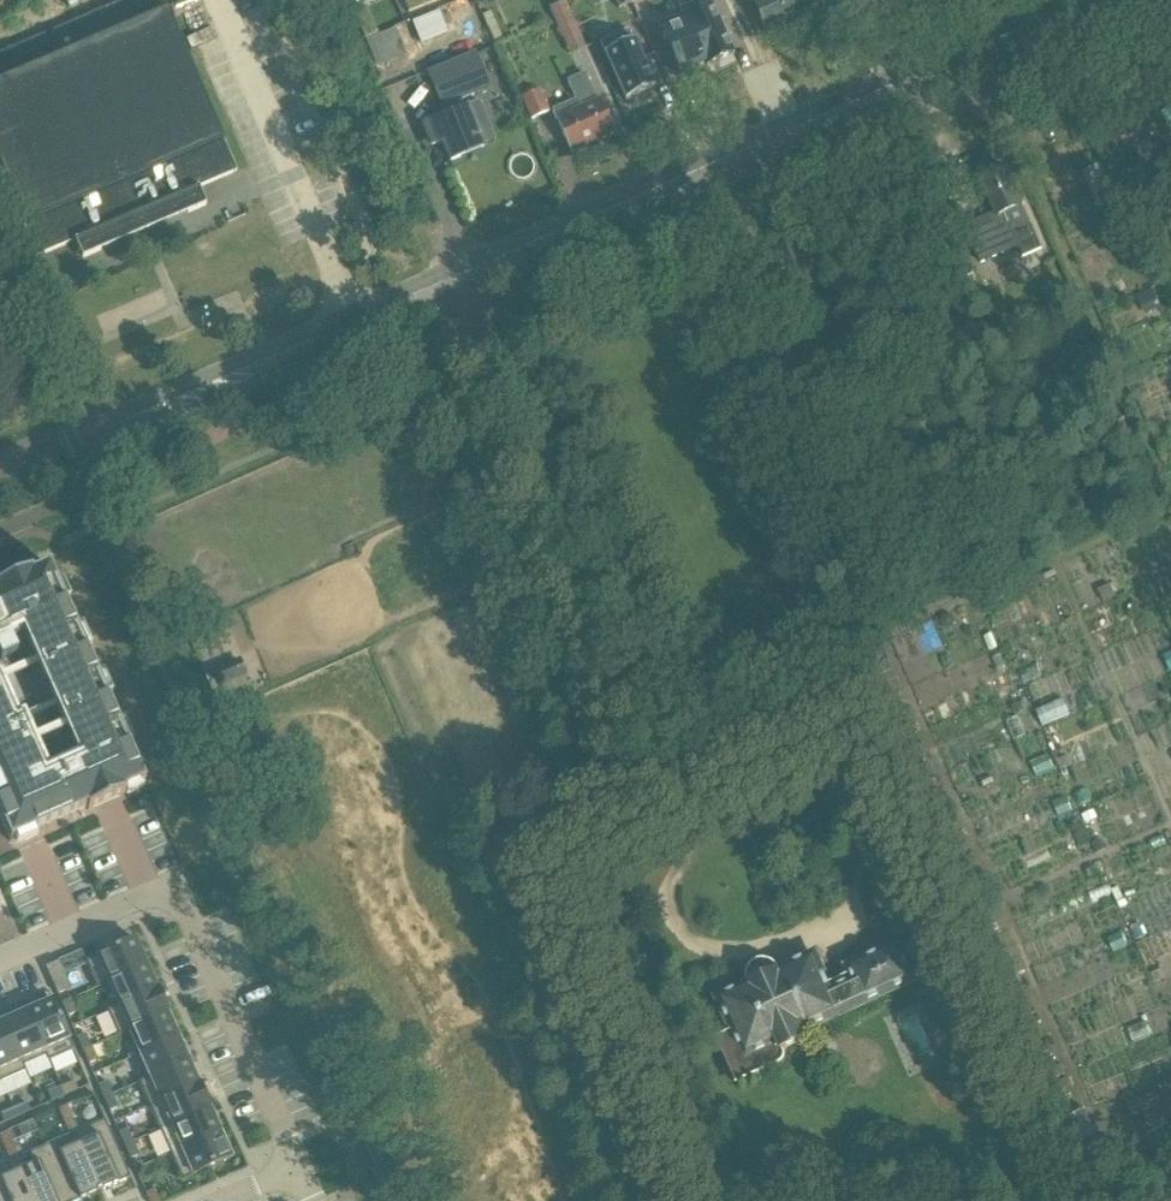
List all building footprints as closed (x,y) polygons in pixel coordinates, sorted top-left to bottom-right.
[(17,206),(16,206),(38,257),(70,243),(76,241),(83,258),(102,251),(100,247),(187,210),(189,213),(207,206),(199,188),(237,172),(216,121),(215,121),(165,5),(134,18),(127,0),(125,0),(0,53),(0,167),(17,206)] [(405,3),(409,13),(426,6),(424,0),(413,0),(405,3)] [(620,9),(633,3),(631,0),(616,0),(620,9)] [(681,7),(683,13),(684,12),(707,64),(706,65),(707,66),(734,54),(710,0),(697,0),(681,7)] [(763,29),(764,29),(814,7),(813,6),(814,6),(812,0),(750,0),(763,29)] [(565,1),(550,8),(563,37),(578,31),(565,1)] [(368,7),(354,13),(365,39),(379,34),(368,7)] [(683,13),(658,24),(681,76),(706,65),(707,64),(684,12),(683,13)] [(629,30),(601,43),(626,101),(654,88),(629,30)] [(435,119),(422,124),(428,138),(432,147),(432,149),(443,145),(451,164),(486,150),(484,145),(468,106),(458,110),(456,103),(491,89),(476,54),(427,74),(440,107),(444,115),(435,119)] [(576,101),(553,112),(572,154),(615,135),(598,98),(596,99),(586,75),(568,83),(576,101)] [(523,98),(521,99),(530,120),(547,113),(549,112),(540,91),(538,92),(534,94),(523,98)] [(1101,164),(1083,172),(1096,201),(1113,193),(1101,164)] [(997,214),(966,227),(982,263),(1019,247),(1023,257),(1042,249),(1007,168),(982,179),(997,214)] [(1162,211),(1150,216),(1159,237),(1170,232),(1162,211)] [(1153,289),(1136,296),(1145,315),(1161,308),(1153,289)] [(57,365),(67,361),(62,348),(51,352),(57,365)] [(1133,536),(1133,535),(1124,538),(1125,540),(1126,545),(1135,541),(1133,536)] [(11,842),(88,808),(89,810),(127,794),(126,791),(131,789),(146,782),(50,566),(33,573),(32,571),(0,585),(0,817),(11,842)] [(1098,591),(1104,604),(1117,598),(1111,585),(1098,591)] [(1132,618),(1141,614),(1137,604),(1128,607),(1132,618)] [(880,661),(877,653),(869,657),(873,664),(880,661)] [(245,673),(239,661),(217,670),(223,682),(245,673)] [(911,737),(903,741),(906,749),(907,749),(915,746),(911,737)] [(919,763),(925,760),(920,747),(913,750),(919,763)] [(1056,761),(1060,771),(1072,766),(1069,759),(1068,756),(1059,760),(1056,761)] [(940,798),(936,790),(931,793),(934,800),(940,798)] [(1080,848),(1091,844),(1084,823),(1075,826),(1078,833),(1075,834),(1080,848)] [(957,846),(965,843),(962,834),(954,836),(957,846)] [(1097,853),(1106,849),(1102,840),(1093,844),(1097,853)] [(136,940),(86,962),(97,987),(147,965),(136,940)] [(781,1055),(784,1054),(808,1042),(805,1035),(917,984),(898,944),(845,969),(850,979),(831,988),(815,954),(716,999),(745,1063),(778,1048),(781,1055)] [(59,960),(46,966),(58,994),(72,988),(59,960)] [(147,965),(97,987),(98,989),(109,984),(118,1006),(108,1011),(108,1012),(158,990),(147,965)] [(1163,969),(1151,974),(1155,984),(1167,979),(1163,969)] [(118,1035),(168,1013),(158,990),(108,1012),(118,1035)] [(50,1060),(74,1050),(52,1000),(28,1011),(50,1060)] [(69,1017),(77,1013),(71,1000),(63,1003),(69,1017)] [(46,1056),(49,1061),(50,1060),(28,1011),(4,1021),(26,1071),(27,1071),(25,1066),(46,1056)] [(168,1013),(118,1035),(119,1036),(130,1032),(140,1054),(179,1037),(168,1013)] [(2,1082),(26,1071),(4,1021),(0,1023),(0,1077),(2,1082)] [(92,1047),(86,1034),(78,1038),(83,1051),(92,1047)] [(139,1082),(140,1083),(189,1061),(179,1037),(140,1054),(150,1077),(139,1082)] [(83,1051),(89,1064),(98,1060),(92,1047),(83,1051)] [(140,1083),(150,1106),(200,1084),(189,1061),(140,1083)] [(1057,1078),(1065,1074),(1061,1066),(1053,1069),(1057,1078)] [(1063,1090),(1072,1086),(1068,1077),(1060,1081),(1063,1090)] [(74,1082),(75,1081),(62,1087),(65,1096),(78,1090),(74,1082)] [(113,1094),(107,1082),(98,1085),(104,1098),(113,1094)] [(150,1106),(160,1130),(210,1108),(200,1084),(150,1106)] [(62,1087),(49,1093),(53,1102),(65,1096),(62,1087)] [(113,1094),(104,1098),(110,1111),(119,1107),(113,1094)] [(14,1108),(18,1117),(31,1111),(27,1103),(27,1102),(14,1108)] [(74,1118),(68,1105),(59,1109),(64,1122),(74,1118)] [(14,1108),(1,1114),(5,1123),(18,1117),(14,1108)] [(210,1108),(160,1130),(161,1131),(172,1127),(181,1148),(170,1153),(171,1154),(221,1132),(210,1108)] [(74,1118),(64,1122),(70,1135),(75,1133),(100,1191),(131,1177),(105,1120),(79,1131),(74,1118)] [(125,1146),(134,1142),(128,1129),(119,1133),(125,1146)] [(9,1132),(0,1135),(0,1137),(5,1149),(14,1144),(9,1132)] [(221,1132),(171,1154),(182,1180),(232,1158),(221,1132)] [(70,1200),(78,1200),(100,1191),(75,1133),(70,1135),(46,1146),(70,1200)] [(125,1146),(131,1159),(140,1155),(134,1142),(125,1146)] [(5,1149),(11,1162),(15,1159),(34,1200),(70,1200),(46,1146),(20,1157),(14,1144),(5,1149)] [(11,1162),(0,1166),(0,1200),(34,1200),(15,1159),(11,1162)] [(155,1190),(146,1194),(150,1200),(160,1200),(155,1190)]
